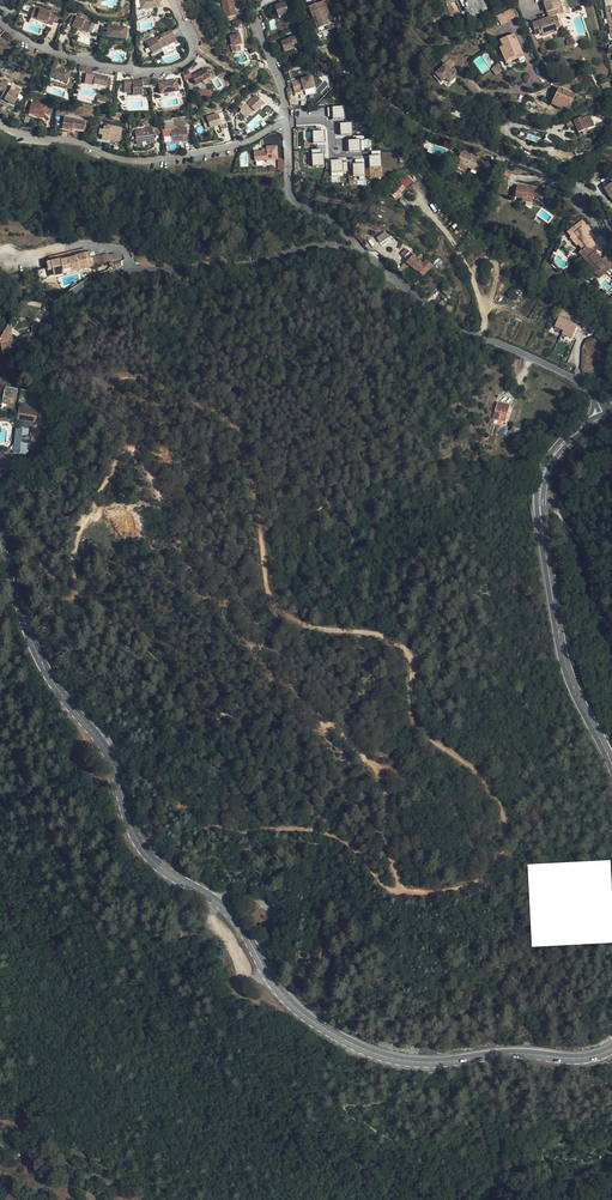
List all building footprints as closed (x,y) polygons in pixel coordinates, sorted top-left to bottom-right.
[(154,13),(164,12),(163,0),(152,0),(141,1),(142,14),(154,13)] [(228,21),(239,19),(235,0),(225,3),(228,21)] [(467,0),(470,6),(466,8),(468,12),(469,12),(471,16),(477,13),(477,14),(487,9),(483,0),(467,0)] [(552,33),(558,32),(557,28),(561,27),(557,15),(564,13),(563,10),(559,0),(543,0),(544,2),(543,2),(547,12),(549,17),(538,21),(538,22),(532,23),(536,35),(542,33),(551,30),(552,33)] [(563,10),(568,9),(565,0),(559,0),(563,10)] [(308,6),(312,16),(315,15),(319,26),(331,22),(325,6),(324,6),(322,1),(308,6)] [(287,7),(278,10),(282,22),(291,19),(292,21),(297,19),(293,7),(288,9),(287,7)] [(496,15),(500,24),(518,16),(514,7),(496,15)] [(57,17),(37,8),(34,14),(39,16),(38,19),(48,23),(47,26),(52,28),(54,23),(57,17)] [(34,14),(32,19),(30,23),(39,28),(41,23),(47,26),(48,23),(38,19),(39,16),(34,14)] [(315,15),(312,16),(318,32),(333,27),(331,22),(319,26),(315,15)] [(57,17),(54,23),(62,27),(64,21),(57,17)] [(83,32),(82,35),(89,37),(92,27),(85,25),(86,23),(73,19),(70,28),(75,29),(83,32)] [(114,38),(113,43),(126,44),(127,32),(108,30),(107,37),(114,38)] [(166,52),(177,44),(170,34),(159,41),(161,44),(157,46),(155,44),(147,49),(155,62),(163,57),(160,52),(164,49),(166,52)] [(524,56),(514,34),(500,40),(502,45),(499,46),(506,63),(524,56)] [(243,50),(242,45),(242,40),(232,41),(234,58),(243,57),(242,50),(243,50)] [(288,57),(298,54),(297,51),(300,49),(301,51),(307,49),(303,40),(285,47),(288,57)] [(449,53),(442,58),(446,63),(435,71),(441,80),(445,77),(448,82),(456,77),(450,68),(456,64),(449,53)] [(57,79),(55,86),(66,89),(68,78),(58,76),(59,68),(53,66),(50,77),(57,79)] [(435,71),(433,73),(439,81),(441,80),(435,71)] [(190,76),(184,78),(186,87),(194,83),(190,76)] [(48,85),(55,86),(57,79),(50,77),(48,85)] [(208,77),(194,83),(198,92),(205,89),(212,86),(208,77)] [(295,93),(300,92),(299,87),(304,86),(305,91),(316,88),(313,77),(292,82),(295,93)] [(95,90),(107,92),(109,83),(93,80),(87,78),(85,90),(94,92),(95,90)] [(137,99),(137,103),(142,103),(143,93),(143,87),(133,87),(133,89),(125,89),(124,99),(133,99),(137,99)] [(557,93),(553,101),(551,105),(562,109),(563,107),(569,110),(575,95),(559,88),(557,93)] [(161,100),(179,99),(178,89),(160,89),(161,100)] [(0,92),(0,99),(3,100),(4,105),(2,107),(13,113),(16,108),(15,107),(18,103),(0,92)] [(239,110),(243,113),(242,115),(248,121),(256,113),(257,114),(265,106),(258,99),(255,102),(251,98),(239,110)] [(345,119),(344,107),(327,108),(327,117),(332,117),(333,120),(345,119)] [(43,124),(45,119),(46,115),(31,110),(30,115),(35,117),(34,121),(43,124)] [(222,124),(230,121),(226,111),(203,119),(206,129),(217,126),(218,120),(221,120),(222,124)] [(43,126),(43,124),(34,121),(35,117),(30,115),(28,122),(43,126)] [(576,119),(593,127),(594,126),(590,115),(583,118),(583,116),(576,119)] [(579,132),(593,127),(576,119),(567,122),(569,127),(573,126),(575,125),(577,128),(579,132)] [(70,135),(76,136),(85,137),(86,127),(64,124),(63,137),(70,137),(70,135)] [(353,137),(352,124),(340,125),(340,138),(353,137)] [(409,126),(406,130),(414,136),(417,132),(409,126)] [(183,141),(188,140),(187,127),(170,129),(172,141),(183,140),(183,141)] [(103,141),(103,146),(110,146),(110,143),(122,145),(124,133),(109,130),(109,132),(105,131),(104,135),(101,135),(100,140),(103,141)] [(144,145),(144,146),(151,145),(152,148),(157,147),(155,133),(137,135),(138,145),(144,145)] [(324,133),(312,133),(312,146),(325,145),(324,133)] [(361,153),(360,142),(348,142),(348,153),(361,153)] [(254,162),(262,161),(267,161),(276,160),(277,160),(277,150),(276,146),(265,146),(265,148),(261,149),(261,151),(253,151),(254,162)] [(484,156),(486,152),(477,148),(475,153),(478,154),(483,156),(484,156)] [(485,162),(481,160),(476,158),(469,154),(470,151),(464,149),(463,152),(462,151),(459,157),(457,156),(452,167),(465,173),(467,167),(477,172),(480,165),(483,167),(485,162)] [(325,168),(324,156),(322,156),(322,150),(312,150),(313,169),(325,168)] [(372,157),(368,158),(369,170),(382,169),(381,151),(371,151),(372,157)] [(364,160),(355,160),(355,166),(352,166),(352,176),(365,176),(364,160)] [(342,162),(330,162),(331,174),(349,173),(348,164),(342,165),(342,162)] [(400,182),(406,188),(413,181),(407,175),(400,182)] [(396,199),(406,189),(399,181),(388,191),(396,199)] [(604,187),(610,197),(611,196),(611,199),(611,182),(604,187)] [(515,197),(522,198),(526,199),(527,198),(533,199),(535,188),(517,185),(515,197)] [(571,236),(575,233),(581,241),(578,244),(582,249),(585,253),(581,256),(589,265),(593,262),(599,270),(596,274),(599,278),(611,267),(611,264),(606,256),(602,259),(595,251),(590,244),(593,241),(586,233),(591,229),(582,219),(567,232),(571,236)] [(575,233),(571,236),(570,237),(576,245),(578,244),(581,241),(575,233)] [(390,236),(389,236),(388,236),(387,236),(386,236),(385,237),(384,238),(384,239),(384,240),(382,244),(385,247),(388,243),(389,243),(390,242),(391,241),(391,240),(391,239),(391,237),(390,236)] [(595,243),(593,241),(590,244),(595,251),(599,248),(598,248),(597,249),(593,245),(595,243)] [(81,247),(44,258),(46,263),(83,252),(81,247)] [(50,270),(52,277),(86,267),(84,260),(88,259),(87,257),(85,251),(83,252),(46,263),(43,264),(45,270),(45,271),(50,270)] [(104,252),(97,254),(99,263),(106,261),(104,252)] [(97,254),(87,257),(88,259),(90,265),(99,263),(97,254)] [(427,265),(425,268),(422,265),(410,256),(405,262),(410,266),(409,267),(416,273),(425,280),(433,270),(427,265)] [(593,262),(589,265),(588,266),(594,275),(596,274),(599,270),(593,262)] [(45,270),(28,275),(31,283),(47,279),(45,271),(45,270)] [(447,296),(453,290),(448,285),(442,291),(447,296)] [(559,315),(554,326),(563,330),(562,333),(571,338),(577,324),(559,315)] [(3,354),(15,352),(10,325),(0,327),(0,333),(3,354)] [(492,417),(505,422),(510,405),(497,401),(492,417)] [(34,423),(37,412),(19,408),(16,419),(34,423)] [(494,439),(507,442),(511,425),(498,422),(494,439)] [(12,453),(25,455),(27,444),(20,443),(21,436),(28,436),(28,429),(15,428),(12,453)] [(13,1187),(10,1192),(16,1196),(19,1191),(13,1187)] [(3,1199),(23,1199),(16,1196),(10,1192),(8,1191),(3,1199)]
